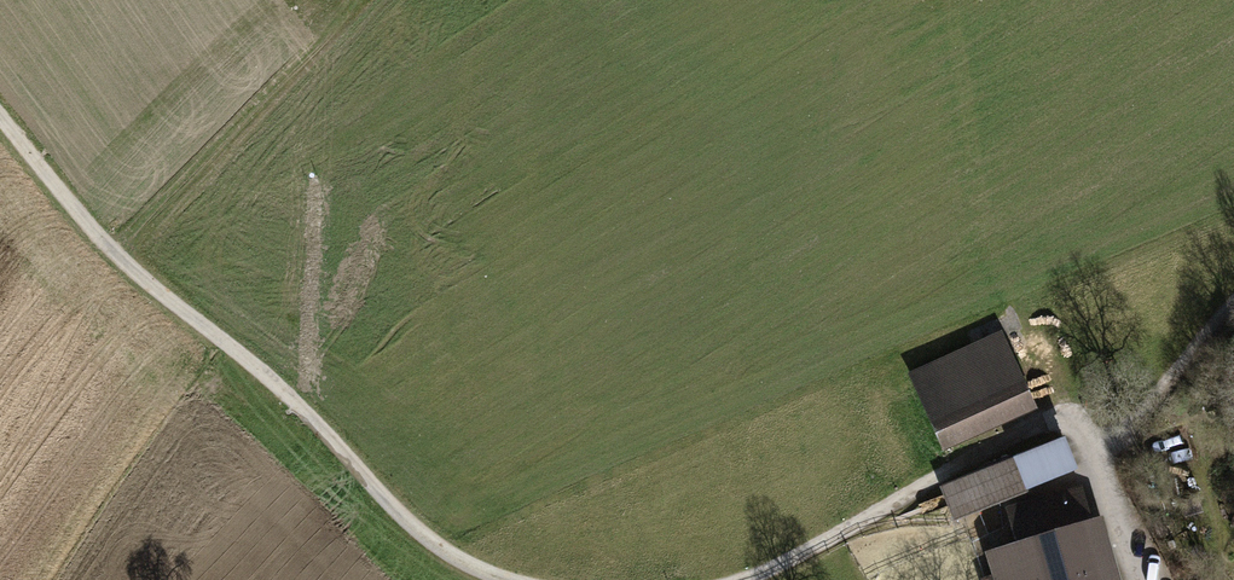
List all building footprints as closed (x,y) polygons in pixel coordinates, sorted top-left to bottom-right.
[(999,336),(911,374),(941,443),(1029,404),(999,336)] [(942,485),(953,513),(1071,464),(1060,437),(942,485)] [(1006,507),(1016,541),(1009,543),(1021,579),(1111,579),(1081,484),(1006,507)]
